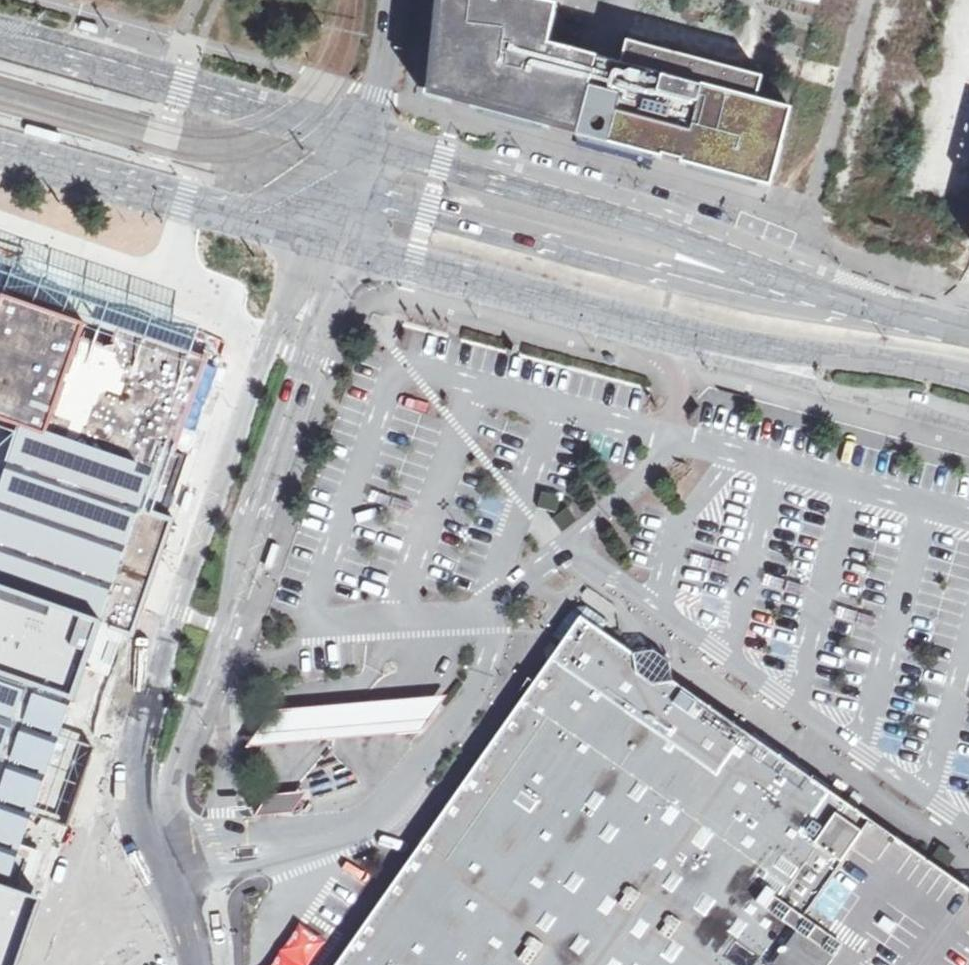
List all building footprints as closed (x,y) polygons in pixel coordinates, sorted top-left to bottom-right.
[(574,133),(594,58),(549,46),(557,10),(514,0),(441,0),(435,62),(433,80),(432,96),(499,114),(574,133)] [(557,10),(559,0),(514,0),(557,10)] [(105,32),(87,27),(85,34),(103,39),(105,32)] [(574,133),(772,186),(792,110),(758,101),(764,78),(626,41),(620,65),(594,58),(574,133)] [(63,135),(26,124),(23,132),(60,143),(63,135)] [(0,252),(0,300),(4,302),(8,291),(35,300),(58,308),(86,317),(82,328),(103,335),(107,323),(192,351),(202,320),(0,252)] [(16,430),(0,478),(0,964),(20,964),(42,900),(10,890),(24,850),(40,803),(71,813),(98,733),(67,723),(74,701),(100,627),(131,638),(172,518),(162,515),(182,456),(175,454),(208,357),(192,351),(107,323),(103,335),(82,328),(86,317),(8,291),(4,302),(0,313),(0,424),(16,430)] [(196,490),(189,488),(180,518),(186,520),(196,490)] [(541,496),(538,509),(557,514),(561,501),(541,496)] [(551,639),(561,646),(580,619),(601,633),(608,623),(588,608),(569,613),(551,639)] [(561,646),(548,663),(529,689),(510,716),(504,725),(478,762),(336,964),(968,964),(968,889),(943,871),(928,860),(898,839),(873,822),(850,806),(835,796),(830,793),(823,787),(816,782),(791,765),(765,748),(721,717),(715,713),(684,691),(673,684),(670,682),(668,664),(660,658),(651,652),(631,655),(601,633),(580,619),(561,646)] [(324,708),(270,713),(247,750),(285,747),(368,739),(413,736),(445,697),(394,702),(324,708)] [(847,787),(837,779),(831,787),(841,795),(847,787)] [(865,798),(854,791),(848,800),(859,807),(865,798)] [(300,929),(276,964),(312,964),(325,945),(300,929)]
